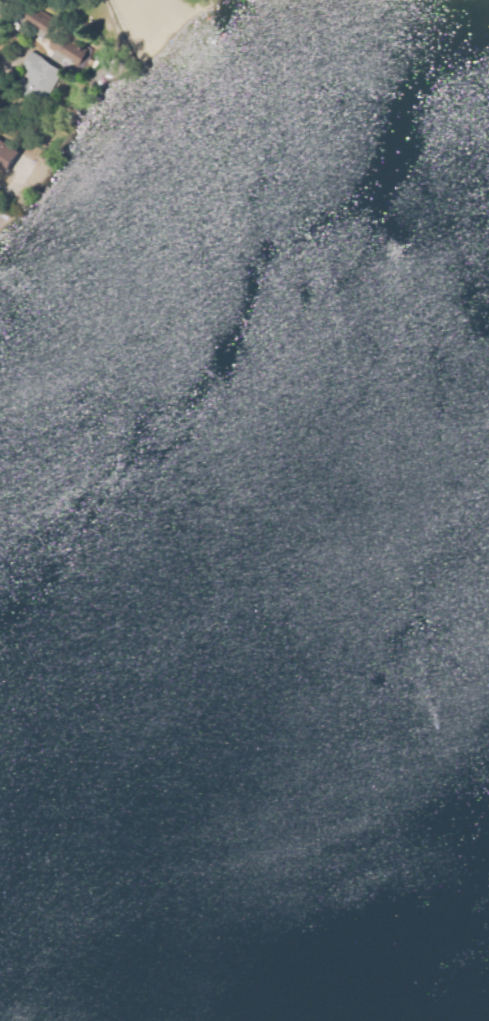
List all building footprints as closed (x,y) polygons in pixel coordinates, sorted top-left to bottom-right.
[(56,29),(90,50),(79,68),(64,58),(61,64),(48,56),(52,50),(45,46),(56,29)] [(28,50),(63,69),(46,100),(22,86),(27,77),(16,71),(28,50)] [(6,173),(0,169),(0,140),(19,152),(6,173)]
